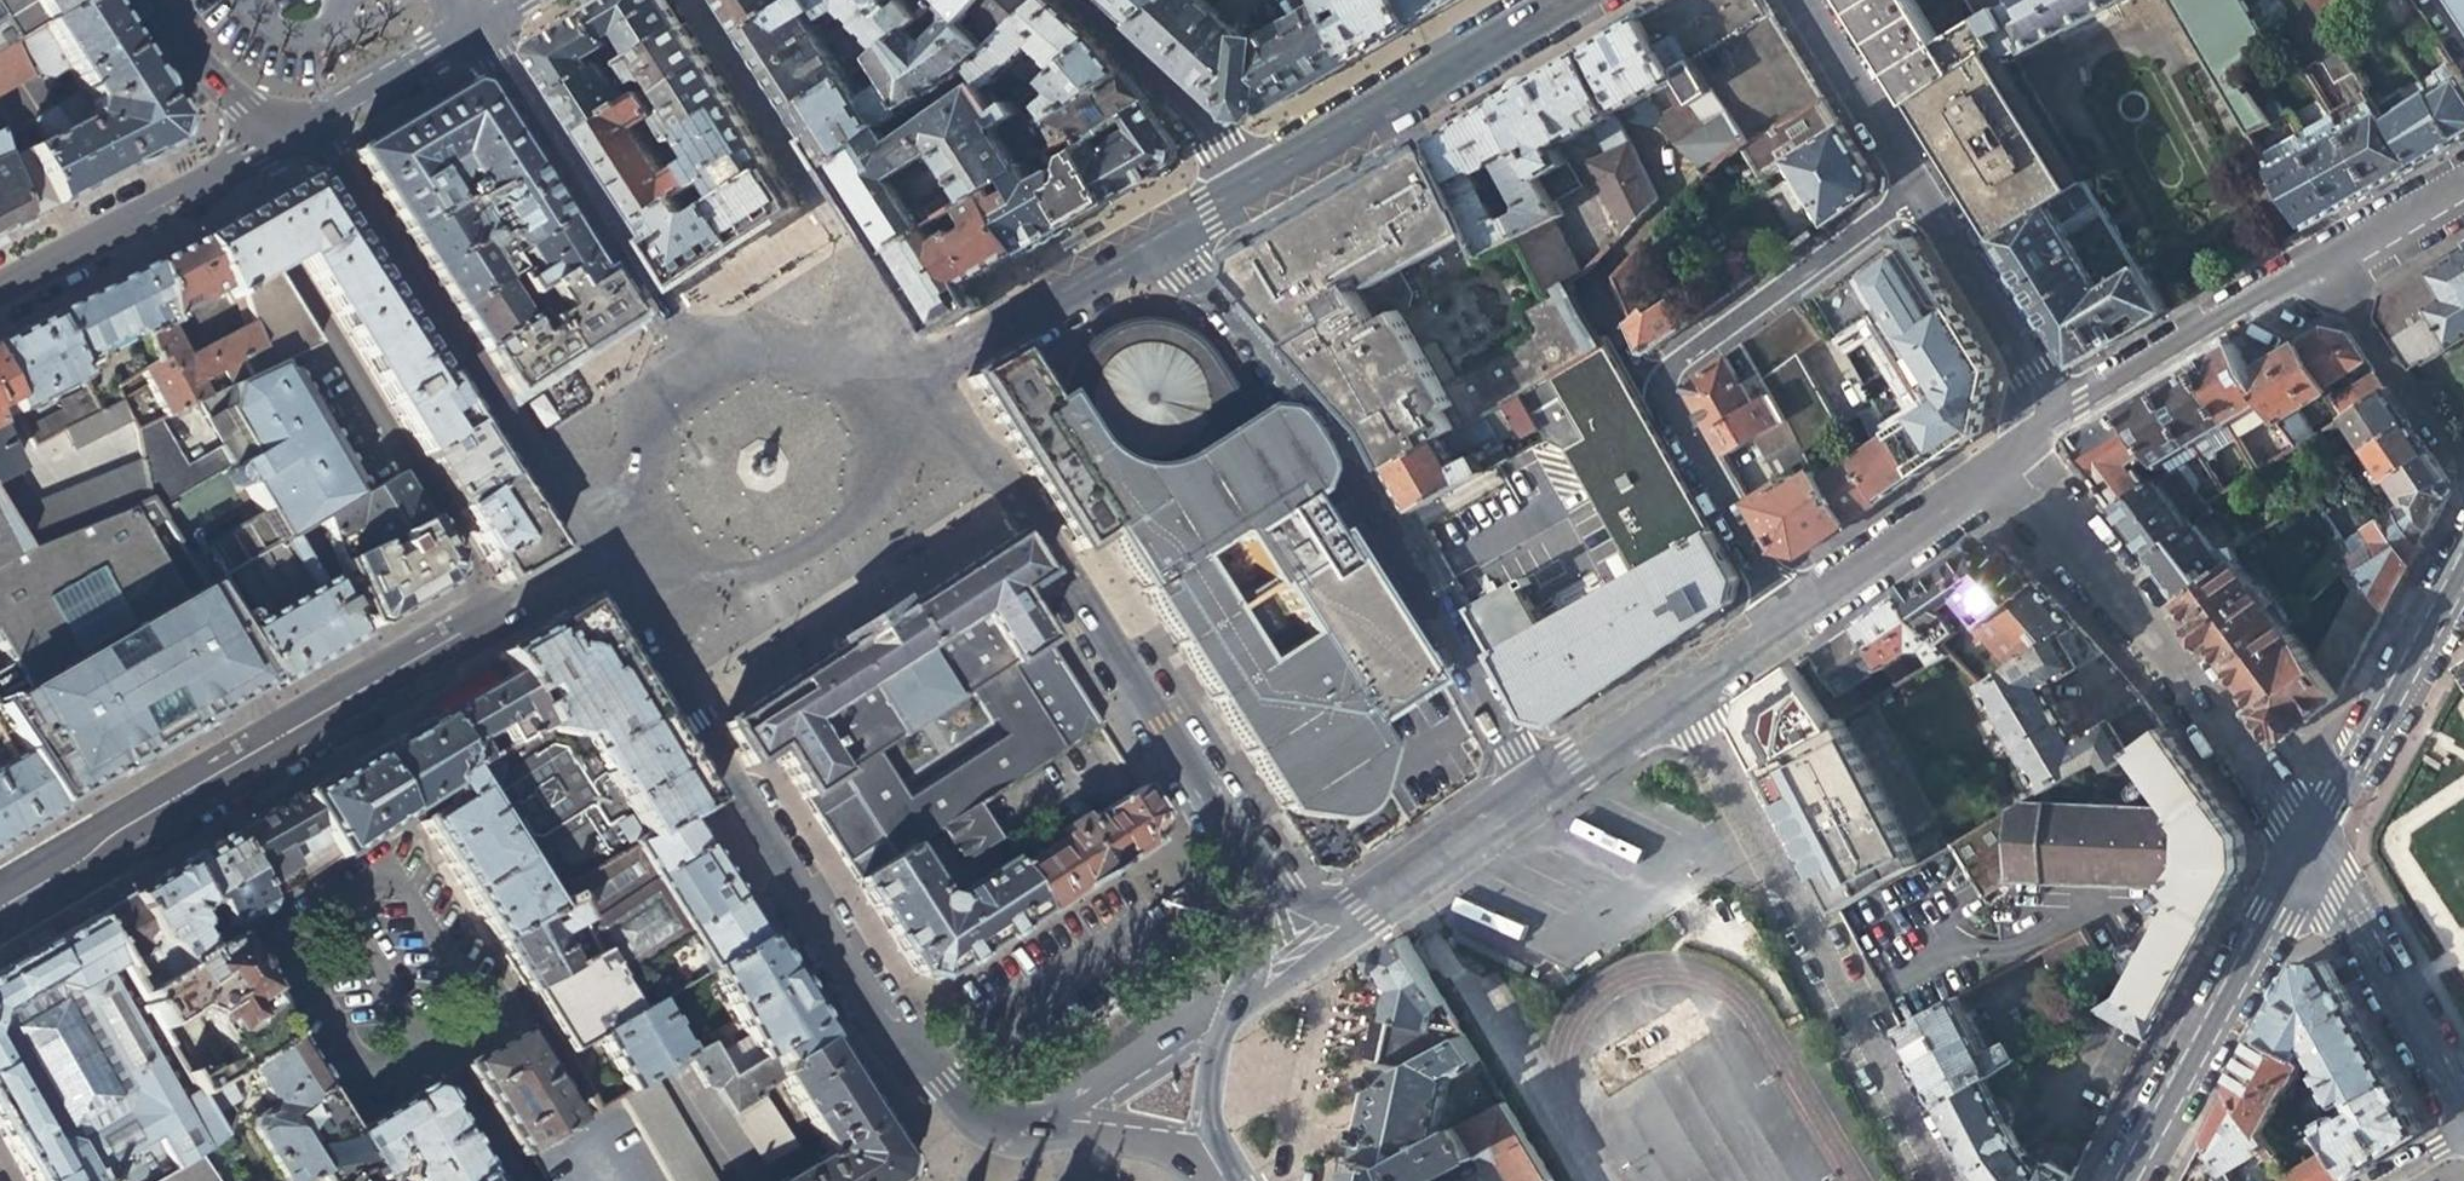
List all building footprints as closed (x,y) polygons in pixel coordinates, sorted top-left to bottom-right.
[(97,1),(96,0),(0,0),(0,54),(97,1)] [(592,10),(611,39),(626,31),(641,51),(684,25),(671,4),(668,0),(610,0),(592,10)] [(730,13),(745,36),(805,0),(722,0),(730,13)] [(745,36),(759,58),(783,96),(811,138),(924,20),(903,0),(805,0),(745,36)] [(941,2),(963,24),(986,0),(943,0),(941,2)] [(963,24),(964,25),(989,51),(1022,16),(1040,0),(986,0),(963,24)] [(1057,72),(1094,39),(1051,0),(1040,0),(1022,16),(989,51),(969,66),(970,68),(980,83),(982,83),(989,92),(1033,49),(1057,72)] [(1105,2),(1131,25),(1165,0),(1103,0),(1105,2)] [(1201,0),(1165,0),(1131,25),(1207,95),(1220,107),(1227,105),(1234,115),(1252,117),(1258,108),(1266,111),(1273,107),(1357,57),(1331,0),(1317,0),(1320,5),(1263,38),(1241,37),(1201,0)] [(1357,57),(1371,49),(1403,30),(1415,24),(1403,0),(1331,0),(1357,57)] [(1415,24),(1455,0),(1403,0),(1415,24)] [(1642,16),(1678,76),(1682,82),(1694,103),(1712,92),(1750,139),(1793,115),(1823,97),(1762,0),(1671,0),(1651,11),(1642,16)] [(1895,78),(1912,105),(2002,47),(1997,36),(2012,27),(2002,8),(2015,0),(1971,0),(1982,18),(1942,43),(1915,0),(1847,0),(1895,78)] [(2002,8),(2012,27),(1997,36),(2002,47),(2005,46),(2014,61),(2127,0),(2015,0),(2002,8)] [(2239,0),(2169,0),(2249,136),(2271,125),(2259,106),(2235,66),(2267,47),(2239,0)] [(2309,0),(2320,17),(2329,32),(2362,12),(2355,0),(2310,0),(2309,0)] [(2420,14),(2411,0),(2381,0),(2372,6),(2389,33),(2420,14)] [(2463,18),(2463,0),(2452,0),(2463,18)] [(4,167),(20,226),(51,210),(60,205),(92,188),(146,161),(170,148),(177,127),(156,94),(134,59),(111,24),(97,1),(0,54),(0,97),(32,80),(19,55),(25,52),(39,76),(53,83),(68,74),(83,99),(90,111),(88,123),(69,133),(58,112),(34,125),(44,142),(4,167)] [(924,20),(811,138),(815,145),(820,152),(831,170),(886,126),(970,68),(969,66),(989,51),(964,25),(963,24),(941,2),(924,20)] [(592,59),(615,44),(611,39),(592,10),(565,27),(536,44),(534,52),(561,95),(599,70),(592,59)] [(1647,95),(1678,76),(1642,16),(1603,39),(1591,46),(1630,121),(1652,129),(1661,123),(1659,118),(1647,95)] [(2357,119),(2340,130),(2375,189),(2414,167),(2377,108),(2353,70),(2329,32),(2320,17),(2286,37),(2304,69),(2316,62),(2318,65),(2325,66),(2334,83),(2338,83),(2357,119)] [(647,94),(650,99),(708,62),(696,43),(684,25),(641,51),(625,61),(647,94)] [(621,55),(625,61),(641,51),(626,31),(611,39),(615,44),(621,55)] [(1044,105),(1047,109),(1056,122),(1120,71),(1094,39),(1057,72),(1047,82),(1058,95),(1055,100),(1052,99),(1044,105)] [(1941,152),(1996,240),(2087,182),(2058,134),(2014,61),(2005,46),(2002,47),(1912,105),(1941,152)] [(1590,161),(1623,235),(1657,200),(1585,51),(1541,76),(1502,99),(1555,198),(1581,182),(1561,144),(1595,125),(1608,151),(1590,161)] [(621,55),(607,65),(632,104),(647,94),(625,61),(621,55)] [(668,127),(674,137),(732,99),(722,83),(708,62),(650,99),(668,127)] [(2421,83),(2458,142),(2463,139),(2463,82),(2452,64),(2421,83)] [(632,104),(607,65),(599,70),(561,95),(571,112),(586,134),(632,104)] [(1050,150),(1053,148),(1069,138),(1081,157),(1099,143),(1127,121),(1148,105),(1129,82),(1120,71),(1056,122),(1047,109),(1030,124),(1050,150)] [(1669,90),(1678,107),(1679,107),(1680,108),(1681,108),(1682,108),(1683,108),(1684,108),(1685,108),(1689,106),(1697,122),(1705,118),(1710,127),(1676,146),(1708,172),(1736,149),(1742,143),(1750,139),(1712,92),(1694,103),(1682,82),(1677,86),(1669,90)] [(2420,82),(2377,108),(2414,167),(2458,142),(2421,83),(2420,82)] [(1002,111),(989,92),(982,83),(980,83),(897,143),(886,126),(831,170),(841,185),(861,216),(887,256),(946,218),(967,204),(1012,175),(1037,159),(1039,158),(1012,122),(1022,113),(1014,103),(1002,111)] [(471,186),(481,200),(527,171),(497,124),(476,91),(467,89),(415,118),(407,122),(350,153),(403,236),(458,206),(452,194),(471,186)] [(646,141),(668,127),(650,99),(647,94),(632,104),(586,134),(608,166),(644,220),(705,184),(690,160),(674,169),(675,174),(667,173),(646,141)] [(1809,203),(1825,226),(1872,192),(1874,178),(1848,137),(1823,97),(1793,115),(1750,139),(1742,143),(1736,149),(1760,182),(1785,167),(1796,183),(1787,188),(1793,198),(1800,208),(1809,203)] [(83,99),(58,112),(69,133),(88,123),(90,111),(83,99)] [(688,158),(690,160),(705,184),(709,190),(718,203),(746,246),(775,226),(804,207),(776,165),(775,164),(758,138),(732,99),(674,137),(684,151),(694,145),(698,152),(688,158)] [(1564,214),(1555,198),(1502,99),(1471,116),(1429,140),(1467,218),(1484,253),(1520,235),(1553,219),(1564,214)] [(2270,101),(2259,106),(2271,125),(2287,118),(2280,105),(2276,102),(2274,101),(2270,101)] [(1107,154),(1099,143),(1081,157),(1111,202),(1171,167),(1177,141),(1148,105),(1127,121),(1134,132),(1118,143),(1118,146),(1107,154)] [(1678,107),(1659,118),(1661,123),(1652,129),(1658,132),(1676,146),(1710,127),(1705,118),(1697,122),(1689,106),(1685,108),(1684,108),(1683,108),(1682,108),(1681,108),(1680,108),(1679,107),(1678,107)] [(2350,107),(2332,117),(2340,130),(2357,119),(2350,107)] [(2332,117),(2298,136),(2340,209),(2375,189),(2340,130),(2332,117)] [(2281,163),(2271,168),(2306,228),(2321,220),(2340,209),(2298,136),(2274,150),(2281,163)] [(1051,188),(1072,224),(1111,202),(1081,157),(1069,138),(1053,148),(1066,158),(1063,168),(1067,179),(1060,184),(1060,182),(1051,188)] [(1457,398),(1449,381),(1436,388),(1417,355),(1393,315),(1411,305),(1416,291),(1397,258),(1467,218),(1429,140),(1417,147),(1334,195),(1236,251),(1238,253),(1232,277),(1229,277),(1259,310),(1264,316),(1270,323),(1280,334),(1366,429),(1388,468),(1463,427),(1449,402),(1457,398)] [(1389,152),(1367,164),(1371,170),(1392,157),(1389,152)] [(2,235),(20,226),(4,167),(0,154),(0,236),(2,235)] [(1037,159),(1012,175),(1027,200),(1004,215),(1003,220),(1023,253),(1072,224),(1051,188),(1060,182),(1053,172),(1037,159)] [(503,243),(491,242),(494,247),(501,258),(518,249),(561,223),(543,195),(527,171),(481,200),(468,208),(473,216),(490,206),(508,232),(500,238),(503,243)] [(239,362),(246,378),(273,366),(315,347),(293,312),(269,273),(297,257),(303,267),(367,370),(389,404),(437,375),(400,318),(307,175),(291,185),(198,245),(225,293),(232,305),(242,300),(249,328),(256,353),(239,362)] [(959,231),(955,233),(982,276),(1023,253),(1003,220),(1004,215),(1027,200),(1012,175),(967,204),(970,209),(977,224),(962,234),(959,231)] [(2087,182),(1996,240),(2011,264),(2075,366),(2147,324),(2166,312),(2087,182)] [(709,190),(705,184),(644,220),(649,228),(656,239),(705,210),(693,210),(690,206),(701,199),(701,195),(709,190)] [(411,248),(427,272),(487,237),(473,216),(468,208),(464,202),(458,206),(403,236),(411,248)] [(705,210),(656,239),(653,241),(660,251),(658,252),(674,278),(676,277),(683,286),(718,264),(746,246),(718,203),(705,210)] [(966,217),(970,209),(967,204),(946,218),(951,227),(966,217)] [(946,218),(887,256),(907,287),(922,311),(936,333),(947,326),(950,328),(972,315),(973,311),(981,307),(969,284),(976,279),(982,276),(955,233),(951,227),(946,218)] [(1581,276),(1553,219),(1520,235),(1548,294),(1568,283),(1581,276)] [(521,273),(513,277),(516,281),(525,295),(533,290),(542,286),(585,261),(573,241),(561,223),(518,249),(534,274),(526,280),(521,273)] [(1875,403),(1918,476),(1980,434),(1987,395),(1992,370),(1911,239),(1893,236),(1857,261),(1811,295),(1875,403)] [(484,254),(494,247),(491,242),(487,237),(427,272),(437,288),(453,312),(495,286),(502,282),(484,254)] [(1089,237),(1068,249),(1071,255),(1092,242),(1089,237)] [(1679,299),(1643,243),(1612,277),(1631,321),(1645,315),(1652,305),(1657,313),(1679,299)] [(170,321),(225,293),(198,245),(176,255),(156,265),(170,321)] [(2451,253),(2378,296),(2377,301),(2373,320),(2407,370),(2418,363),(2419,365),(2445,351),(2444,348),(2463,336),(2463,254),(2455,259),(2451,253)] [(589,266),(585,261),(542,286),(552,303),(597,279),(589,266)] [(126,337),(136,342),(167,329),(172,328),(170,321),(156,265),(92,298),(49,320),(77,374),(97,363),(98,357),(96,353),(126,337)] [(508,286),(516,281),(513,277),(512,275),(505,280),(508,286)] [(552,303),(537,313),(567,358),(594,340),(627,319),(622,312),(625,310),(609,284),(607,286),(601,277),(597,279),(552,303)] [(511,292),(508,286),(505,280),(502,282),(495,286),(502,297),(511,292)] [(1558,376),(1605,347),(1585,312),(1568,283),(1548,294),(1513,314),(1527,339),(1461,374),(1449,381),(1457,398),(1449,402),(1463,427),(1522,396),(1558,376)] [(502,297),(495,286),(453,312),(462,326),(478,350),(537,313),(530,302),(512,313),(502,297)] [(537,298),(533,290),(525,295),(530,302),(537,298)] [(1693,321),(1679,299),(1657,313),(1652,305),(1645,315),(1631,321),(1637,334),(1645,351),(1650,352),(1693,321)] [(1778,319),(1802,352),(1820,339),(1796,306),(1788,311),(1778,319)] [(537,313),(478,350),(508,396),(540,375),(567,358),(537,313)] [(1798,354),(1802,352),(1778,319),(1767,326),(1760,332),(1783,366),(1798,354)] [(77,374),(49,320),(23,333),(0,344),(0,387),(8,403),(16,417),(17,419),(31,411),(81,383),(77,374)] [(1103,536),(1144,600),(1291,505),(1302,498),(1314,477),(1296,443),(1288,430),(1279,421),(1275,418),(1256,417),(1246,423),(1209,362),(1200,350),(1189,340),(1183,336),(1170,329),(1156,325),(1149,324),(1132,324),(1115,328),(1104,333),(1095,338),(1085,346),(1079,353),(1071,365),(1066,376),(1062,388),(1061,401),(1055,405),(1048,409),(1012,352),(1002,358),(1001,357),(974,372),(975,374),(966,380),(1051,513),(1076,553),(1085,548),(1103,536)] [(185,359),(167,329),(136,342),(149,365),(136,372),(161,417),(193,402),(203,398),(196,385),(239,362),(256,353),(249,328),(185,359)] [(2326,388),(2366,363),(2349,336),(2336,332),(2324,329),(2298,345),(2326,388)] [(1752,337),(1743,344),(1763,380),(1783,366),(1760,332),(1752,337)] [(1441,341),(1417,355),(1436,388),(1449,381),(1461,374),(1441,341)] [(1725,457),(1749,443),(1755,439),(1787,421),(1763,380),(1743,344),(1693,380),(1688,393),(1697,408),(1714,438),(1725,457)] [(2227,424),(2266,400),(2249,374),(2230,344),(2192,367),(2227,424)] [(2328,392),(2326,388),(2298,345),(2249,374),(2266,400),(2296,449),(2315,437),(2299,411),(2328,392)] [(1524,577),(1466,609),(1477,629),(1528,721),(1544,723),(1554,725),(1732,603),(1739,580),(1605,347),(1558,376),(1522,396),(1539,427),(1542,432),(1546,439),(1564,453),(1611,536),(1633,575),(1541,628),(1521,592),(1530,587),(1526,580),(1524,577)] [(1819,390),(1798,354),(1783,366),(1763,380),(1787,421),(1802,449),(1834,430),(1839,426),(1819,390)] [(351,502),(273,366),(246,378),(237,382),(228,386),(260,449),(258,450),(298,531),(318,520),(351,502)] [(2192,445),(2227,424),(2192,367),(2158,387),(2192,445)] [(437,375),(389,404),(421,455),(469,423),(437,375)] [(2334,401),(2345,418),(2385,391),(2374,375),(2334,401)] [(260,449),(228,386),(203,398),(193,402),(218,450),(183,468),(159,418),(135,429),(139,458),(146,502),(153,511),(231,467),(257,514),(185,559),(225,620),(267,685),(269,687),(321,657),(352,639),(298,531),(258,450),(260,449)] [(8,403),(0,387),(0,408),(8,403)] [(2173,457),(2192,445),(2158,387),(2118,411),(2119,412),(2151,450),(2164,466),(2170,474),(2172,473),(2180,468),(2173,457)] [(2342,419),(2363,450),(2406,422),(2385,391),(2345,418),(2342,419)] [(543,394),(530,402),(545,426),(558,418),(543,394)] [(1524,435),(1539,427),(1522,396),(1463,427),(1388,468),(1413,513),(1445,492),(1463,481),(1510,457),(1503,448),(1488,455),(1485,450),(1477,454),(1471,444),(1498,430),(1501,436),(1520,426),(1524,435)] [(33,449),(61,433),(96,413),(89,398),(25,435),(33,449)] [(119,400),(96,413),(61,433),(70,452),(130,420),(119,400)] [(16,417),(8,403),(0,408),(0,424),(16,417)] [(1877,439),(1851,457),(1880,502),(1898,490),(1918,476),(1875,403),(1861,413),(1877,439)] [(2160,480),(2170,474),(2164,466),(2151,450),(2119,412),(2066,443),(2090,477),(2107,499),(2114,509),(2160,480)] [(1806,456),(1802,449),(1787,421),(1755,439),(1775,474),(1806,456)] [(2383,481),(2385,480),(2427,453),(2406,422),(2363,450),(2383,481)] [(456,511),(505,477),(469,423),(421,455),(456,511)] [(2234,435),(2227,424),(2192,445),(2206,466),(2214,461),(2215,455),(2211,448),(2234,435)] [(1535,445),(1546,439),(1542,432),(1530,437),(1535,445)] [(1753,450),(1749,443),(1725,457),(1731,467),(1746,459),(1744,455),(1753,450)] [(0,445),(0,481),(15,474),(0,445)] [(2402,506),(2394,511),(2422,549),(2449,498),(2446,483),(2427,453),(2385,480),(2402,506)] [(1851,457),(1820,478),(1848,523),(1880,502),(1851,457)] [(139,458),(33,510),(1,525),(19,555),(76,531),(146,502),(139,458)] [(2172,473),(2204,523),(2216,516),(2208,505),(2183,466),(2180,468),(2172,473)] [(1782,482),(1751,502),(1778,550),(1802,555),(1848,523),(1820,478),(1815,470),(1787,489),(1782,482)] [(15,474),(0,481),(0,522),(1,525),(33,510),(15,474)] [(318,520),(337,565),(424,522),(408,496),(396,477),(351,502),(318,520)] [(532,517),(505,477),(456,511),(470,535),(495,575),(500,584),(507,580),(510,582),(520,576),(522,579),(547,562),(546,559),(556,553),(549,543),(532,517)] [(2194,531),(2160,480),(2114,509),(2151,559),(2194,531)] [(55,806),(108,775),(111,780),(133,767),(202,728),(213,721),(213,715),(267,685),(225,620),(185,559),(153,511),(146,502),(76,531),(19,555),(6,562),(0,565),(0,726),(19,754),(55,806)] [(1304,524),(1291,505),(1144,600),(1280,814),(1334,821),(1340,820),(1347,817),(1349,813),(1355,807),(1358,802),(1373,756),(1363,742),(1355,729),(1418,689),(1327,549),(1322,553),(1304,524)] [(2394,511),(2383,518),(2415,563),(2422,549),(2394,511)] [(2234,544),(2216,516),(2204,523),(2194,531),(2151,559),(2157,566),(2175,592),(2183,602),(2236,560),(2240,558),(2234,544)] [(2383,518),(2375,523),(2410,572),(2415,563),(2383,518)] [(6,562),(19,555),(1,525),(0,522),(0,565),(6,562)] [(424,522),(337,565),(364,627),(373,627),(380,623),(415,603),(432,592),(442,587),(450,564),(434,537),(424,522)] [(2365,530),(2368,534),(2375,545),(2355,560),(2369,580),(2366,581),(2388,612),(2395,599),(2410,572),(2375,523),(2365,530)] [(2368,534),(2347,548),(2354,559),(2355,560),(2375,545),(2368,534)] [(1059,752),(1098,728),(1073,689),(1012,595),(1026,586),(1039,577),(1018,544),(1016,545),(1012,537),(999,546),(967,566),(899,610),(894,603),(865,621),(830,643),(835,650),(759,699),(737,713),(721,723),(726,730),(724,733),(746,766),(763,755),(772,749),(780,762),(855,880),(891,858),(838,774),(1005,666),(1059,752)] [(2327,554),(2340,573),(2354,559),(2347,548),(2344,543),(2327,554)] [(1958,598),(1973,615),(1981,625),(2035,583),(2002,547),(1982,545),(1974,550),(1972,548),(1902,596),(1941,640),(1957,628),(1942,610),(1958,598)] [(2340,573),(2353,590),(2366,581),(2369,580),(2355,560),(2354,559),(2340,573)] [(2256,587),(2236,560),(2183,602),(2229,664),(2285,625),(2271,607),(2276,602),(2261,583),(2256,587)] [(2366,581),(2353,590),(2313,661),(2341,697),(2346,688),(2388,612),(2366,581)] [(1965,622),(1999,671),(2076,625),(2035,583),(1981,625),(1973,615),(1965,622)] [(1926,650),(1935,660),(1950,651),(1941,640),(1902,596),(1874,615),(1859,626),(1885,666),(1896,683),(1910,675),(1900,659),(1913,650),(1926,650)] [(472,907),(495,944),(568,905),(558,888),(686,820),(711,807),(641,694),(585,602),(575,608),(574,606),(560,614),(542,625),(543,627),(497,654),(506,670),(509,674),(541,727),(471,772),(446,788),(454,800),(427,817),(419,822),(472,907)] [(2047,687),(2103,653),(2076,625),(1999,671),(1978,684),(2034,779),(1974,815),(1981,826),(2038,792),(2103,759),(2110,770),(2129,756),(2164,730),(2144,703),(2080,742),(2047,687)] [(2313,661),(2285,625),(2229,664),(2284,738),(2323,712),(2339,700),(2341,697),(2313,661)] [(1817,697),(1819,699),(1834,721),(1838,718),(1864,703),(1854,687),(1885,666),(1859,626),(1828,647),(1815,656),(1835,685),(1826,691),(1817,697)] [(1804,744),(1838,725),(1834,721),(1819,699),(1817,697),(1797,669),(1786,676),(1747,703),(1745,711),(1741,726),(1751,744),(1763,768),(1804,744)] [(471,696),(436,716),(471,772),(541,727),(509,674),(471,696)] [(471,772),(436,716),(400,737),(364,757),(400,817),(404,814),(412,810),(419,805),(446,788),(471,772)] [(1916,866),(1838,718),(1834,721),(1838,725),(1804,744),(1763,768),(1781,801),(1789,796),(1796,809),(1803,822),(1794,826),(1797,831),(1839,912),(1916,866)] [(37,821),(57,809),(55,806),(19,754),(0,726),(0,842),(37,821)] [(2043,801),(2038,792),(1981,826),(1949,845),(1979,900),(2013,880),(2161,887),(2173,903),(2146,952),(2136,969),(2122,995),(2161,1016),(2243,868),(2240,833),(2164,730),(2129,756),(2166,807),(2043,801)] [(400,817),(364,757),(298,795),(335,858),(357,844),(400,817)] [(419,805),(427,817),(454,800),(446,788),(419,805)] [(1063,835),(1012,867),(1042,913),(1083,887),(1151,843),(1156,818),(1136,788),(1081,823),(1072,820),(1063,824),(1063,835)] [(282,805),(264,815),(302,878),(320,868),(335,858),(298,795),(292,798),(282,805)] [(994,839),(973,806),(940,827),(961,861),(994,839)] [(236,831),(228,836),(265,902),(282,891),(302,878),(264,815),(236,831)] [(710,857),(686,820),(558,888),(568,905),(580,924),(597,952),(614,978),(612,980),(632,1014),(651,1003),(673,990),(708,969),(761,938),(744,911),(710,857)] [(214,934),(224,928),(240,918),(256,908),(265,902),(228,836),(224,838),(219,841),(208,847),(198,853),(177,865),(214,934)] [(0,852),(0,860),(15,851),(12,845),(0,852)] [(910,846),(891,858),(855,880),(874,909),(898,948),(913,972),(939,980),(1042,913),(1012,867),(1007,858),(947,896),(939,893),(910,846)] [(199,944),(214,934),(177,865),(152,880),(125,895),(175,967),(203,950),(199,944)] [(175,967),(125,895),(110,903),(92,914),(131,980),(137,990),(175,967)] [(571,930),(580,924),(568,905),(495,944),(509,966),(526,993),(568,970),(568,968),(588,957),(571,930)] [(192,1155),(206,1148),(222,1136),(209,1113),(195,1089),(194,1087),(176,1097),(114,990),(131,980),(92,914),(81,920),(51,937),(10,961),(0,966),(0,1134),(27,1180),(98,1180),(93,1172),(154,1137),(156,1141),(144,1148),(160,1174),(192,1155)] [(77,915),(48,931),(51,937),(81,920),(77,915)] [(214,934),(218,942),(229,937),(224,928),(214,934)] [(2096,954),(2082,930),(2042,952),(2057,977),(2096,954)] [(199,944),(203,950),(218,942),(214,934),(199,944)] [(185,1072),(194,1087),(195,1089),(224,1077),(237,1072),(245,1067),(291,1038),(255,978),(229,937),(218,942),(203,950),(175,967),(137,990),(158,1026),(179,1014),(178,1010),(187,1005),(203,1017),(229,1060),(216,1064),(215,1061),(185,1072)] [(1405,937),(1375,958),(1386,975),(1395,989),(1389,1015),(1431,1027),(1435,1011),(1446,1004),(1410,945),(1405,937)] [(708,969),(764,1058),(772,1053),(781,1067),(826,1039),(791,984),(761,938),(708,969)] [(2130,966),(2136,969),(2146,952),(2133,945),(2129,944),(2124,947),(2122,950),(2122,954),(2123,956),(2125,958),(2132,962),(2130,966)] [(564,1054),(594,1037),(632,1014),(612,980),(614,978),(597,952),(588,957),(568,968),(568,970),(526,993),(542,1019),(564,1054)] [(2309,1045),(2313,1051),(2321,1046),(2323,1039),(2318,1030),(2320,1025),(2352,1007),(2340,987),(2325,960),(2300,960),(2260,1034),(2302,1055),(2309,1045)] [(2091,1012),(2148,1040),(2161,1016),(2122,995),(2119,994),(2091,1012)] [(1989,1054),(1959,997),(1901,1029),(1907,1042),(1930,1085),(1941,1105),(1985,1077),(2018,1057),(2010,1042),(1989,1054)] [(685,1059),(651,1003),(632,1014),(594,1037),(628,1093),(651,1079),(685,1059)] [(2350,1096),(2352,1101),(2392,1079),(2362,1025),(2352,1007),(2320,1025),(2318,1030),(2323,1039),(2321,1046),(2313,1051),(2322,1068),(2318,1071),(2336,1103),(2350,1096)] [(1431,1027),(1389,1015),(1385,1038),(1380,1062),(1408,1068),(1464,1037),(1431,1027)] [(481,1055),(464,1066),(521,1158),(577,1124),(519,1033),(511,1038),(481,1055)] [(2304,1061),(2302,1055),(2260,1034),(2248,1055),(2232,1083),(2274,1154),(2288,1145),(2277,1127),(2266,1119),(2288,1080),(2292,1082),(2304,1061)] [(1465,1036),(1464,1037),(1408,1068),(1380,1062),(1369,1113),(1360,1157),(1391,1164),(1439,1139),(1450,1080),(1457,1076),(1462,1078),(1466,1078),(1471,1075),(1474,1074),(1477,1070),(1478,1066),(1482,1063),(1465,1036)] [(278,1180),(307,1180),(314,1177),(280,1120),(325,1092),(307,1064),(291,1038),(245,1067),(267,1102),(271,1100),(273,1104),(248,1118),(246,1127),(278,1180)] [(904,1160),(865,1099),(826,1039),(781,1067),(772,1053),(764,1058),(727,1079),(706,1045),(685,1059),(703,1089),(715,1090),(746,1140),(764,1164),(793,1147),(758,1092),(778,1079),(826,1156),(785,1180),(899,1180),(904,1160)] [(235,1097),(224,1077),(195,1089),(209,1113),(235,1097)] [(1985,1077),(1941,1105),(1951,1124),(1974,1169),(1983,1180),(2070,1180),(2074,1174),(2051,1161),(2042,1174),(2017,1141),(1985,1077)] [(651,1079),(628,1093),(617,1099),(665,1180),(710,1180),(651,1079)] [(2318,1122),(2332,1147),(2348,1176),(2374,1160),(2421,1131),(2392,1079),(2352,1101),(2354,1105),(2334,1117),(2332,1114),(2318,1122)] [(2268,1158),(2274,1154),(2232,1083),(2219,1106),(2203,1135),(2225,1171),(2262,1149),(2268,1158)] [(411,1180),(475,1180),(486,1174),(434,1090),(427,1087),(350,1134),(370,1166),(378,1179),(389,1172),(393,1158),(405,1152),(411,1162),(408,1175),(411,1180)] [(370,1166),(350,1134),(338,1114),(325,1092),(280,1120),(314,1177),(307,1180),(356,1180),(353,1177),(370,1166)] [(1439,1139),(1391,1164),(1360,1157),(1355,1180),(1433,1180),(1483,1154),(1501,1160),(1514,1180),(1549,1180),(1552,1179),(1506,1103),(1439,1139)] [(2225,1171),(2203,1135),(2178,1180),(2202,1180),(2203,1180),(2209,1180),(2225,1171)] [(2288,1177),(2290,1180),(2339,1180),(2348,1176),(2332,1147),(2286,1174),(2288,1177)] [(209,1180),(227,1180),(206,1148),(192,1155),(209,1180)] [(192,1155),(160,1174),(147,1180),(209,1180),(192,1155)]
